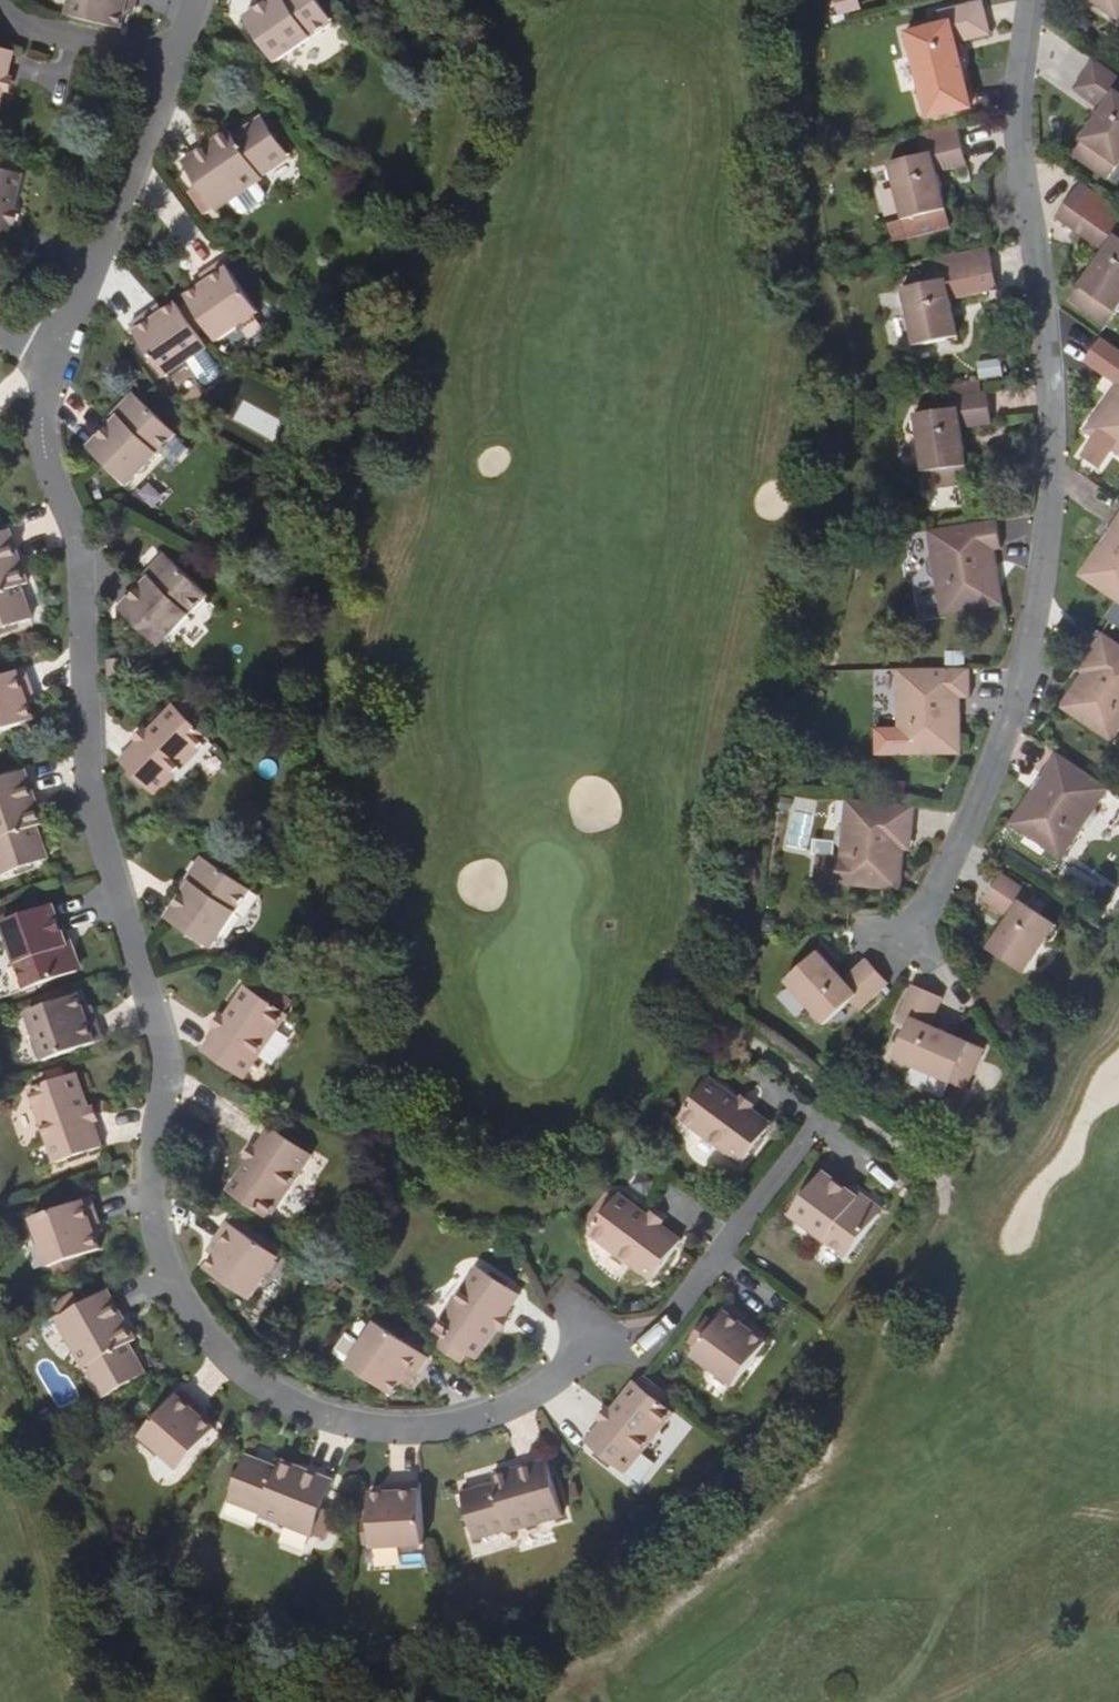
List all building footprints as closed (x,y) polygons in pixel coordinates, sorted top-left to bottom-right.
[(135,6),(136,0),(73,0),(69,17),(123,29),(126,16),(128,4),(135,6)] [(269,0),(243,18),(273,62),(333,22),(318,0),(269,0)] [(1118,17),(1118,0),(1095,0),(1118,17)] [(927,94),(931,111),(970,101),(966,85),(969,84),(959,42),(992,34),(984,1),(941,12),(944,25),(908,34),(924,95),(927,94)] [(132,17),(135,6),(128,4),(126,16),(132,17)] [(14,51),(0,48),(0,114),(14,51)] [(1105,181),(1116,166),(1118,168),(1118,78),(1095,61),(1076,89),(1104,109),(1081,142),(1083,143),(1072,158),(1105,181)] [(257,172),(285,152),(259,116),(232,136),(227,129),(181,164),(196,186),(186,193),(202,216),(213,208),(215,211),(261,178),(257,172)] [(895,182),(905,219),(947,209),(938,173),(968,165),(961,134),(922,144),(925,154),(893,162),(888,171),(890,180),(895,182)] [(5,249),(23,174),(0,169),(0,248),(5,249)] [(242,211),(268,198),(262,185),(236,198),(242,211)] [(1083,285),(1095,294),(1084,308),(1109,326),(1118,312),(1118,220),(1098,205),(1077,232),(1107,252),(1083,285)] [(223,259),(204,272),(209,278),(199,285),(186,295),(189,299),(179,306),(197,331),(206,324),(218,340),(260,311),(223,259)] [(906,308),(913,345),(955,336),(947,300),(979,294),(972,261),(933,269),(935,281),(903,288),(898,296),(899,304),(906,308)] [(194,279),(199,285),(209,278),(204,272),(194,279)] [(1073,300),(1084,308),(1095,294),(1083,285),(1073,300)] [(179,306),(176,302),(165,310),(157,316),(152,310),(130,325),(167,377),(208,347),(197,331),(179,306)] [(161,303),(152,310),(157,316),(165,310),(161,303)] [(1113,379),(1118,383),(1085,429),(1118,453),(1118,370),(1113,379)] [(981,381),(953,385),(954,396),(948,397),(949,408),(914,412),(915,416),(912,420),(912,429),(917,432),(925,489),(969,482),(961,428),(992,423),(988,391),(982,392),(981,381)] [(129,397),(121,405),(118,419),(111,426),(89,449),(127,486),(176,434),(140,396),(129,397)] [(236,418),(274,438),(285,419),(246,398),(236,418)] [(106,421),(111,426),(118,419),(121,405),(106,421)] [(1080,574),(1118,601),(1118,516),(1080,574)] [(998,520),(929,530),(933,557),(928,562),(930,574),(937,578),(942,616),(1005,606),(996,550),(1002,549),(998,520)] [(31,620),(21,589),(27,586),(8,531),(0,534),(0,630),(31,620)] [(163,558),(153,567),(150,580),(145,585),(121,610),(158,647),(208,595),(170,558),(163,558)] [(140,580),(145,585),(150,580),(153,567),(140,580)] [(1105,633),(1088,656),(1094,660),(1085,673),(1062,706),(1114,742),(1118,735),(1118,643),(1105,633)] [(1080,669),(1085,673),(1094,660),(1088,656),(1080,669)] [(972,668),(899,669),(900,697),(894,702),(895,713),(899,718),(900,755),(964,754),(963,698),(972,697),(972,668)] [(35,693),(27,670),(0,679),(0,733),(36,720),(32,706),(28,696),(35,693)] [(39,704),(35,693),(28,696),(32,706),(39,704)] [(154,796),(208,740),(173,706),(119,762),(154,796)] [(1112,789),(1060,753),(1013,824),(1064,859),(1087,828),(1094,826),(1099,817),(1099,809),(1112,789)] [(50,859),(38,826),(44,823),(25,770),(0,779),(0,851),(8,874),(50,859)] [(917,806),(847,799),(845,826),(839,831),(838,842),(842,847),(839,885),(902,890),(906,850),(908,834),(915,834),(917,806)] [(914,850),(915,834),(908,834),(906,850),(914,850)] [(212,948),(237,912),(252,890),(233,878),(206,860),(200,861),(192,874),(193,885),(182,899),(169,920),(212,948)] [(993,948),(1029,973),(1049,942),(1056,941),(1060,934),(1059,928),(1061,925),(1032,905),(1038,896),(1005,873),(987,900),(1013,918),(993,948)] [(181,888),(182,899),(193,885),(192,874),(181,888)] [(80,963),(76,952),(67,946),(64,936),(53,905),(3,923),(27,990),(77,973),(80,963)] [(70,934),(64,936),(67,946),(76,952),(70,934)] [(860,1011),(890,984),(868,959),(844,980),(820,953),(787,981),(812,1009),(812,1016),(817,1022),(824,1022),(826,1025),(851,1001),(860,1011)] [(252,979),(247,986),(265,999),(270,992),(252,979)] [(245,1079),(254,1065),(288,1015),(265,999),(247,986),(245,989),(203,1051),(245,1079)] [(916,1068),(966,1090),(983,1051),(932,1029),(945,1000),(915,987),(900,1023),(910,1028),(896,1059),(899,1061),(901,1067),(909,1070),(916,1068)] [(87,1023),(83,1012),(78,997),(28,1015),(45,1064),(103,1043),(95,1021),(87,1023)] [(91,1009),(83,1012),(87,1023),(95,1021),(91,1009)] [(54,1166),(102,1149),(77,1076),(28,1093),(54,1166)] [(679,1118),(742,1164),(771,1122),(709,1078),(679,1118)] [(270,1221),(272,1218),(313,1157),(272,1128),(263,1141),(228,1193),(270,1221)] [(859,1198),(848,1190),(821,1170),(789,1213),(848,1257),(879,1214),(876,1203),(862,1193),(859,1198)] [(851,1185),(848,1190),(859,1198),(862,1193),(851,1185)] [(584,1226),(591,1233),(614,1201),(608,1195),(584,1226)] [(618,1196),(614,1201),(591,1233),(589,1236),(651,1281),(680,1241),(618,1196)] [(92,1227),(100,1225),(92,1201),(32,1221),(48,1270),(100,1252),(96,1239),(92,1227)] [(104,1236),(100,1225),(92,1227),(96,1239),(104,1236)] [(251,1303),(277,1264),(280,1260),(276,1257),(228,1225),(213,1246),(220,1251),(213,1259),(205,1272),(251,1303)] [(207,1255),(213,1259),(220,1251),(213,1246),(207,1255)] [(438,1347),(461,1362),(467,1354),(477,1360),(519,1296),(479,1268),(435,1333),(445,1339),(438,1347)] [(76,1310),(69,1298),(56,1306),(62,1317),(57,1320),(85,1370),(90,1367),(108,1397),(147,1375),(129,1345),(135,1341),(107,1292),(83,1306),(76,1310)] [(76,1295),(69,1298),(76,1310),(83,1306),(76,1295)] [(746,1328),(751,1320),(732,1306),(694,1357),(734,1387),(767,1343),(756,1335),(746,1328)] [(761,1327),(751,1320),(746,1328),(756,1335),(761,1327)] [(406,1375),(414,1381),(428,1360),(377,1325),(348,1368),(392,1398),(400,1385),(406,1375)] [(409,1390),(414,1381),(406,1375),(400,1385),(409,1390)] [(587,1444),(626,1475),(673,1413),(663,1405),(670,1397),(647,1379),(640,1388),(634,1383),(587,1444)] [(198,1415),(206,1406),(186,1389),(143,1435),(180,1469),(216,1430),(206,1421),(198,1415)] [(213,1413),(206,1406),(198,1415),(206,1421),(213,1413)] [(261,1517),(304,1534),(314,1538),(334,1484),(300,1471),(282,1464),(280,1470),(246,1457),(229,1497),(263,1511),(261,1517)] [(508,1534),(563,1518),(547,1462),(493,1477),(495,1485),(463,1494),(474,1536),(506,1527),(508,1534)] [(424,1537),(421,1484),(395,1485),(395,1493),(385,1494),(371,1494),(375,1550),(425,1547),(424,1537)] [(385,1486),(385,1494),(395,1493),(395,1485),(385,1486)]
